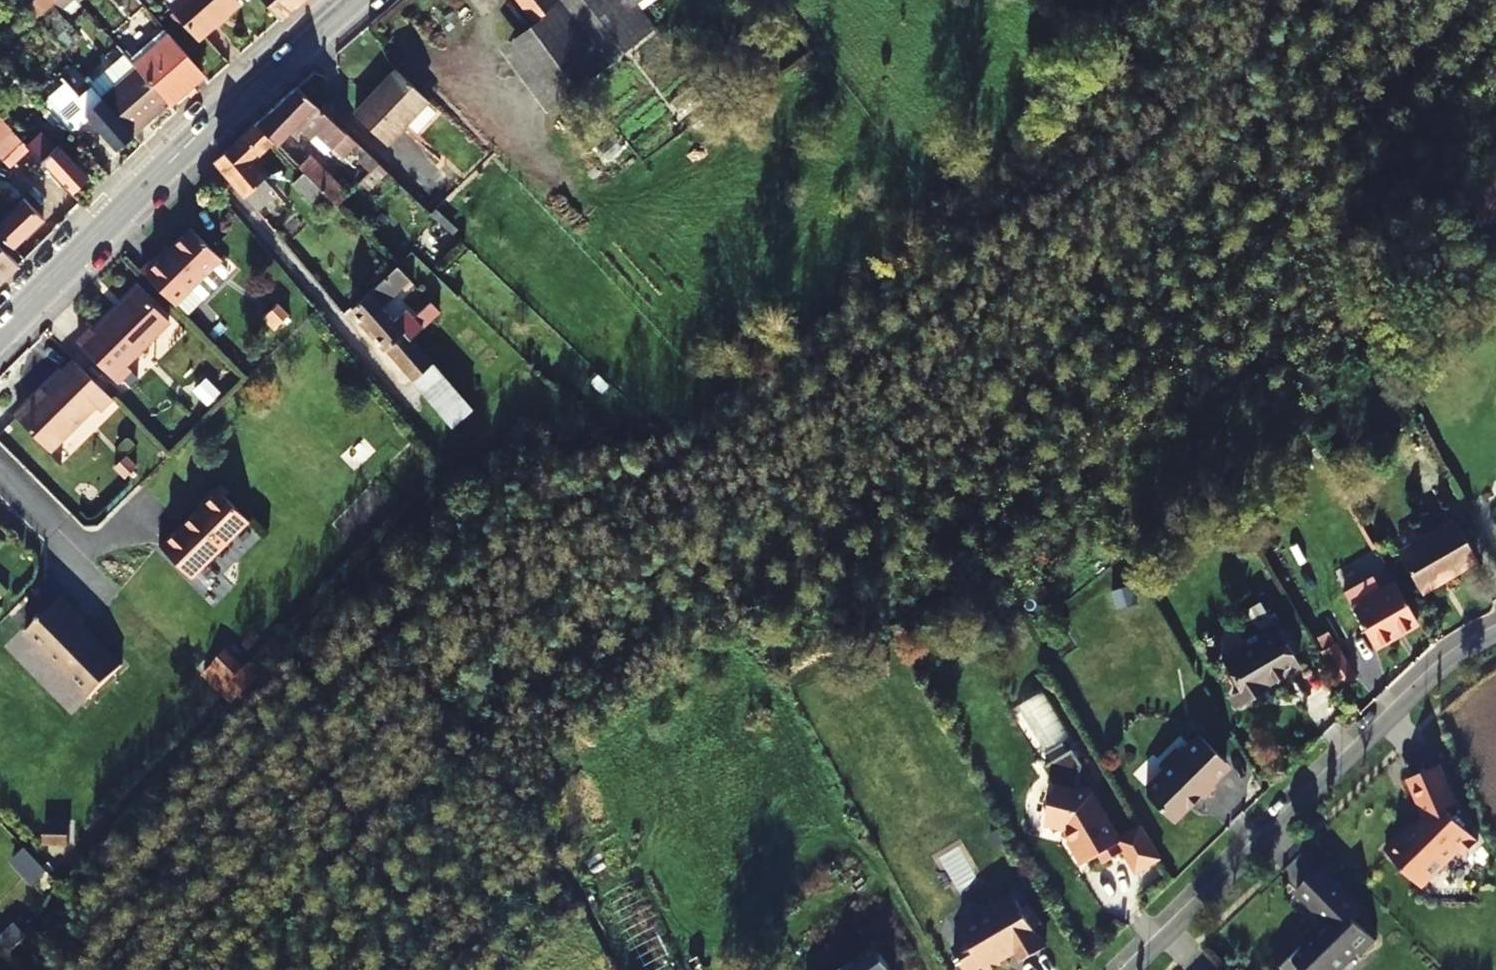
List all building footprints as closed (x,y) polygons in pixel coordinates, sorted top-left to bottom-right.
[(34,20),(53,4),(56,0),(35,0),(25,10),(34,20)] [(61,13),(75,0),(56,0),(53,4),(57,8),(61,13)] [(171,8),(199,39),(238,4),(234,0),(180,0),(171,8)] [(281,19),(302,0),(264,0),(281,19)] [(559,0),(557,2),(531,20),(498,46),(547,111),(607,65),(559,0)] [(531,20),(557,2),(555,0),(516,0),(531,20)] [(559,0),(607,65),(657,28),(643,11),(658,0),(559,0)] [(61,51),(80,34),(61,13),(57,8),(38,25),(61,51)] [(130,60),(135,67),(170,37),(164,29),(130,60)] [(135,67),(168,105),(203,75),(170,37),(135,67)] [(168,105),(135,67),(101,97),(135,135),(168,105)] [(87,118),(115,150),(135,135),(101,97),(78,71),(49,96),(76,127),(87,118)] [(410,118),(428,100),(398,72),(356,116),(386,144),(410,118)] [(298,88),(256,124),(273,142),(277,145),(289,133),(293,137),(302,129),(312,139),(318,134),(345,160),(358,145),(298,88)] [(76,127),(49,96),(44,100),(71,131),(76,127)] [(439,110),(428,100),(410,118),(421,129),(439,110)] [(8,166),(28,148),(13,132),(0,118),(0,157),(8,166)] [(28,148),(70,193),(88,177),(60,145),(55,149),(27,119),(13,132),(28,148)] [(216,162),(257,210),(276,194),(250,164),(273,142),(256,124),(216,162)] [(366,153),(360,161),(372,173),(379,166),(366,153)] [(350,195),(310,156),(298,167),(305,173),(327,196),(338,207),(350,195)] [(1461,169),(1472,221),(1495,216),(1495,162),(1461,169)] [(388,174),(379,166),(372,173),(362,183),(371,191),(388,174)] [(294,185),(316,208),(327,196),(305,173),(294,185)] [(13,248),(44,218),(25,199),(15,207),(0,192),(0,234),(13,248)] [(218,263),(220,261),(192,230),(157,263),(154,259),(141,273),(174,306),(176,305),(190,291),(202,302),(226,278),(226,271),(218,263)] [(19,265),(0,245),(0,278),(3,281),(19,265)] [(397,267),(351,309),(453,428),(474,410),(412,339),(442,313),(433,305),(416,319),(407,311),(393,323),(380,309),(403,288),(408,293),(416,286),(397,267)] [(91,326),(87,322),(74,334),(115,376),(128,364),(122,357),(159,321),(127,289),(91,326)] [(202,302),(190,291),(176,305),(187,316),(202,302)] [(276,303),(264,314),(275,326),(287,314),(276,303)] [(90,402),(94,407),(107,395),(68,356),(11,414),(45,447),(90,402)] [(202,506),(161,547),(193,578),(250,520),(215,487),(199,504),(202,506)] [(1452,518),(1396,551),(1419,591),(1446,575),(1447,577),(1477,560),(1452,518)] [(1420,621),(1397,581),(1367,597),(1360,583),(1345,592),(1374,646),(1420,621)] [(61,598),(25,636),(88,700),(122,668),(82,626),(85,622),(61,598)] [(1281,632),(1275,623),(1244,641),(1247,647),(1224,661),(1242,691),(1248,702),(1262,694),(1260,691),(1301,666),(1294,655),(1299,651),(1286,629),(1281,632)] [(1354,676),(1336,645),(1322,653),(1340,684),(1354,676)] [(232,646),(205,674),(232,700),(259,671),(232,646)] [(1248,702),(1242,691),(1235,695),(1242,706),(1248,702)] [(1226,765),(1199,737),(1181,754),(1177,750),(1161,765),(1166,769),(1146,789),(1145,796),(1172,824),(1196,800),(1202,800),(1214,788),(1208,782),(1226,765)] [(1453,805),(1437,766),(1406,779),(1422,818),(1412,829),(1409,825),(1382,852),(1419,888),(1439,869),(1438,868),(1455,851),(1461,857),(1476,842),(1462,829),(1465,826),(1454,814),(1450,817),(1443,810),(1453,805)] [(1136,874),(1160,860),(1141,827),(1118,841),(1091,795),(1092,790),(1076,786),(1075,791),(1055,786),(1045,824),(1065,830),(1071,840),(1069,846),(1075,856),(1081,857),(1085,864),(1098,857),(1103,865),(1123,853),(1136,874)] [(1322,868),(1296,891),(1326,924),(1306,942),(1297,931),(1270,956),(1282,969),(1293,969),(1297,966),(1301,969),(1334,969),(1353,952),(1358,958),(1375,943),(1354,920),(1363,912),(1322,868)] [(1016,899),(991,914),(989,921),(981,919),(962,931),(968,942),(953,950),(965,969),(975,969),(982,966),(984,969),(991,969),(1001,964),(999,960),(1002,958),(1005,958),(1016,952),(1021,962),(1045,948),(1034,929),(1041,925),(1029,905),(1022,909),(1016,899)] [(0,936),(0,941),(12,950),(31,924),(17,913),(0,936)] [(837,969),(891,969),(875,946),(837,969)]
